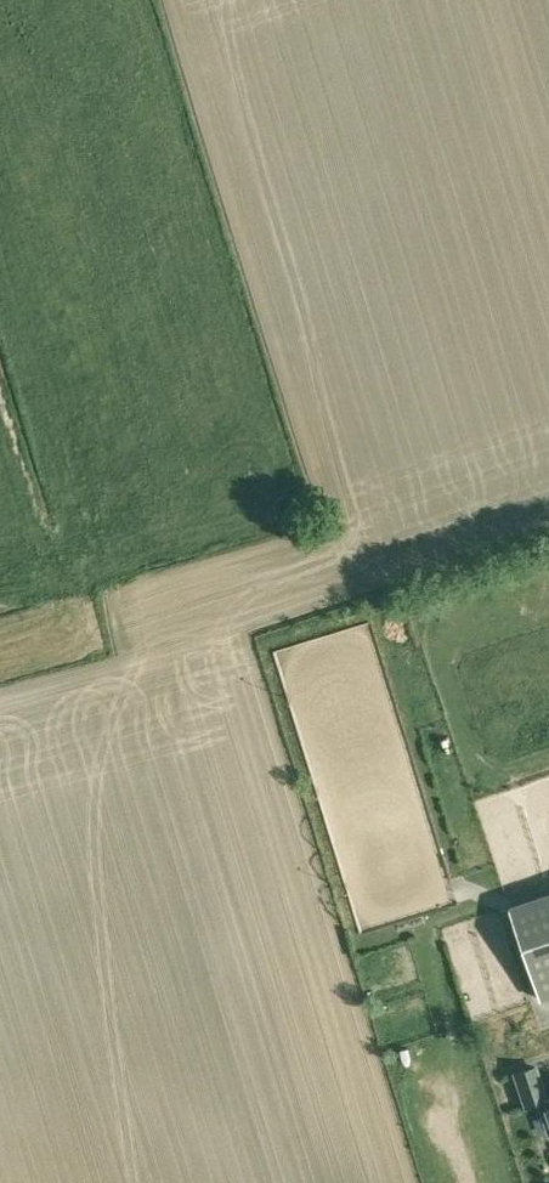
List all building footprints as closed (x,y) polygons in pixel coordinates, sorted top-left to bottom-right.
[(509,906),(540,998),(548,995),(548,893),(509,906)] [(515,1074),(527,1106),(541,1101),(548,1126),(548,1098),(547,1099),(536,1067),(515,1074)]
